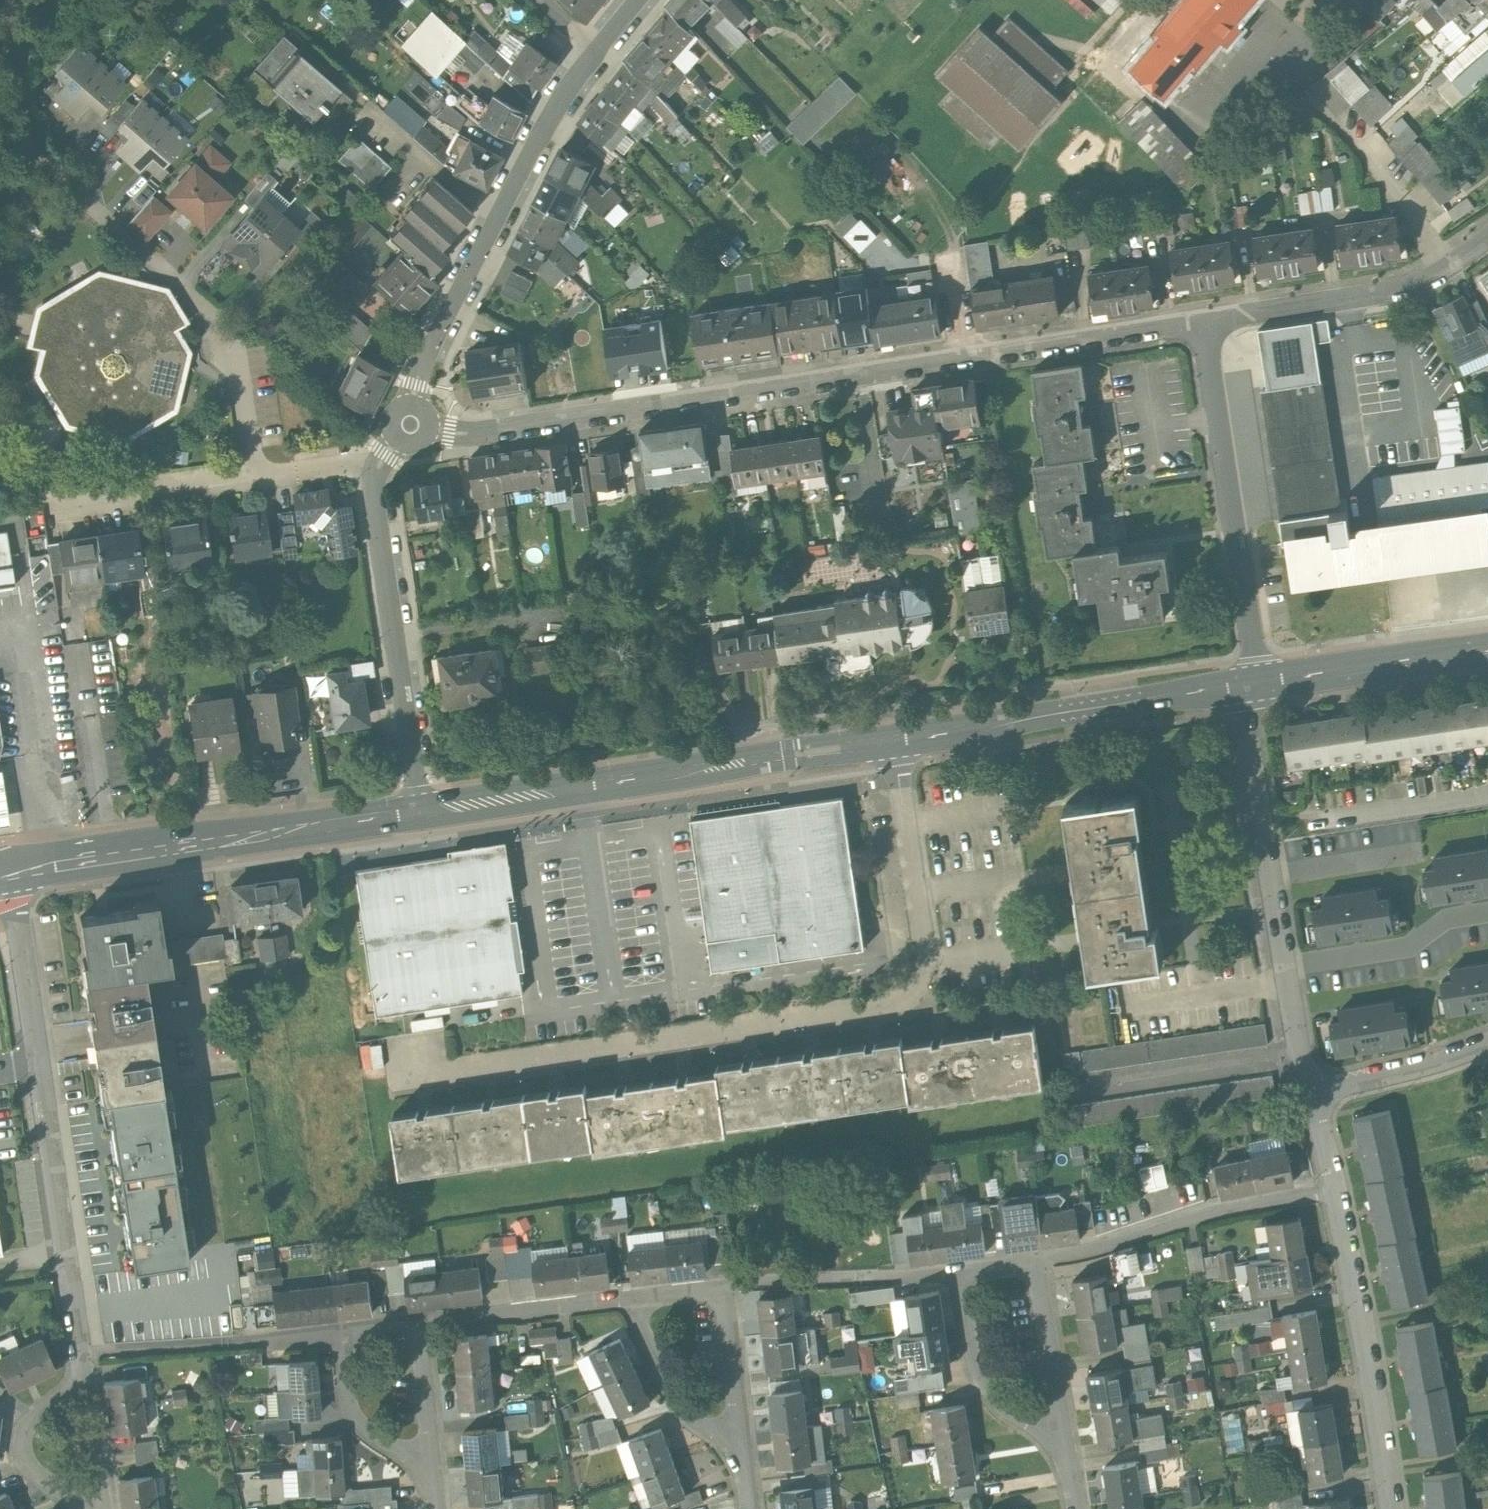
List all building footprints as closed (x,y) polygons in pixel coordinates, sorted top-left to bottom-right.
[(589,20),(606,0),(565,0),(589,20)] [(666,4),(669,7),(688,26),(713,1),(712,0),(670,0),(666,4)] [(1111,13),(1123,0),(1096,0),(1111,13)] [(1154,31),(1157,33),(1130,65),(1165,95),(1192,64),(1195,66),(1220,37),(1226,43),(1240,27),(1234,21),(1252,0),(1181,0),(1154,31)] [(1353,0),(1312,0),(1339,23),(1356,3),(1353,0)] [(1369,12),(1380,0),(1356,0),(1369,12)] [(1414,2),(1415,2),(1413,4),(1437,29),(1452,16),(1470,0),(1416,0),(1414,2)] [(1452,16),(1457,22),(1454,24),(1457,27),(1482,5),(1487,12),(1487,0),(1470,0),(1452,16)] [(748,20),(730,1),(721,9),(726,14),(737,25),(742,21),(745,24),(748,20)] [(669,7),(647,32),(672,58),(694,33),(688,26),(669,7)] [(464,40),(432,12),(403,44),(457,94),(486,61),(476,52),(464,40)] [(726,14),(717,23),(727,35),(737,25),(726,14)] [(1009,20),(991,39),(979,29),(938,75),(957,91),(944,105),(990,147),(1003,132),(1021,148),(1062,102),(1050,91),(1068,72),(1009,20)] [(484,43),(472,32),(464,40),(476,52),(484,43)] [(647,32),(625,58),(627,61),(649,84),(672,58),(647,32)] [(1443,70),(1453,82),(1487,51),(1487,35),(1486,32),(1443,70)] [(304,57),(284,40),(245,85),(280,115),(291,102),(312,120),(323,107),(319,104),(336,85),(318,70),(318,71),(303,58),(304,57)] [(533,40),(530,45),(525,42),(510,65),(508,68),(539,89),(556,63),(543,54),(546,49),(533,40)] [(510,65),(484,43),(476,52),(486,61),(503,76),(508,68),(510,65)] [(78,45),(55,72),(67,82),(54,96),(65,106),(101,65),(78,45)] [(1453,82),(1441,93),(1452,105),(1485,76),(1487,74),(1487,51),(1453,82)] [(649,84),(627,61),(611,81),(634,103),(649,84)] [(101,65),(65,106),(77,116),(89,101),(101,111),(124,85),(101,65)] [(1369,90),(1347,65),(1330,80),(1352,105),(1369,90)] [(692,67),(686,73),(693,81),(699,74),(692,67)] [(539,89),(508,68),(503,76),(531,102),(539,89)] [(839,76),(812,102),(829,120),(856,93),(839,76)] [(634,103),(611,81),(595,101),(619,123),(634,103)] [(1369,90),(1352,105),(1370,126),(1391,107),(1373,86),(1369,90)] [(679,115),(656,91),(648,99),(670,123),(679,115)] [(414,95),(397,118),(415,131),(432,108),(414,95)] [(525,112),(494,96),(489,106),(476,96),(471,102),(463,96),(456,105),(480,124),(510,139),(525,112)] [(1209,169),(1142,98),(1118,121),(1186,191),(1209,169)] [(122,124),(119,127),(130,136),(117,151),(128,161),(164,120),(142,101),(122,124)] [(619,123),(595,101),(578,122),(596,136),(604,142),(619,123)] [(812,102),(786,127),(803,144),(829,120),(812,102)] [(464,120),(445,109),(439,120),(458,131),(464,120)] [(113,116),(98,133),(107,140),(119,127),(122,124),(113,116)] [(164,120),(128,161),(139,170),(152,156),(163,165),(186,139),(164,120)] [(1409,127),(1388,146),(1396,155),(1417,136),(1409,127)] [(448,151),(421,128),(413,137),(443,163),(448,151)] [(500,158),(456,135),(448,151),(443,163),(452,171),(485,188),(500,158)] [(604,142),(596,136),(588,146),(609,164),(617,155),(604,142)] [(633,137),(627,144),(632,148),(638,141),(633,137)] [(387,169),(358,143),(342,162),(371,187),(387,169)] [(1418,144),(1402,159),(1418,178),(1435,164),(1418,144)] [(602,195),(585,178),(593,163),(563,147),(548,176),(577,191),(578,192),(589,203),(601,215),(600,215),(614,229),(627,213),(617,203),(622,199),(610,187),(602,195)] [(210,148),(168,196),(204,227),(231,197),(213,181),(228,163),(210,148)] [(1435,164),(1418,178),(1432,196),(1450,182),(1435,164)] [(1325,188),(1303,192),(1307,213),(1338,206),(1333,183),(1340,181),(1337,166),(1322,169),(1325,188)] [(268,173),(244,200),(253,208),(262,198),(263,199),(278,182),(268,173)] [(577,191),(548,176),(535,202),(564,217),(577,191)] [(429,191),(421,200),(417,197),(409,206),(413,209),(405,217),(402,214),(400,217),(407,224),(400,232),(396,229),(387,238),(402,251),(429,275),(447,254),(440,248),(471,212),(433,179),(425,188),(429,191)] [(1450,182),(1432,196),(1441,206),(1458,192),(1450,182)] [(147,183),(133,200),(142,208),(156,191),(147,183)] [(169,213),(151,197),(128,224),(146,240),(169,213)] [(253,208),(239,224),(239,228),(228,240),(229,248),(241,259),(280,214),(263,199),(262,198),(253,208)] [(1466,198),(1447,211),(1454,221),(1473,208),(1466,198)] [(579,262),(553,238),(564,217),(535,202),(521,228),(550,243),(546,251),(569,273),(579,262)] [(601,215),(589,203),(581,211),(593,223),(600,215),(601,215)] [(353,209),(321,246),(339,262),(371,225),(353,209)] [(312,211),(297,228),(298,229),(289,240),(298,247),(322,220),(312,211)] [(280,214),(241,259),(253,269),(261,269),(272,256),(275,256),(289,240),(298,229),(297,228),(280,214)] [(1396,215),(1336,225),(1342,261),(1356,259),(1357,265),(1388,261),(1387,254),(1401,252),(1396,215)] [(881,238),(863,219),(844,238),(862,257),(881,238)] [(550,243),(521,228),(509,252),(538,267),(546,251),(550,243)] [(1313,228),(1254,237),(1259,274),(1273,272),(1274,278),(1306,273),(1305,267),(1319,265),(1313,228)] [(1078,240),(1068,241),(1071,261),(1081,259),(1078,240)] [(989,241),(965,245),(972,288),(996,285),(989,241)] [(1230,241),(1171,250),(1177,287),(1191,285),(1192,291),(1223,286),(1222,280),(1236,278),(1230,241)] [(402,251),(373,284),(408,314),(436,282),(429,275),(402,251)] [(579,262),(569,273),(582,285),(586,280),(578,271),(583,266),(579,262)] [(504,289),(526,300),(540,274),(518,263),(504,289)] [(1149,265),(1089,274),(1095,312),(1109,310),(1110,316),(1142,311),(1141,305),(1155,303),(1149,265)] [(350,271),(330,294),(346,307),(366,285),(350,271)] [(165,292),(99,276),(40,311),(33,346),(45,349),(39,376),(68,425),(124,439),(173,409),(187,356),(176,353),(175,345),(181,342),(173,330),(185,323),(165,292)] [(1061,315),(1055,276),(1013,282),(1019,321),(1061,315)] [(934,282),(909,286),(911,298),(936,294),(934,282)] [(1019,321),(1013,282),(972,288),(978,328),(1019,321)] [(868,288),(836,293),(844,345),(866,342),(866,338),(875,336),(870,304),(868,288)] [(836,293),(803,298),(811,346),(822,344),(823,348),(844,345),(836,293)] [(911,298),(870,304),(875,336),(876,343),(943,333),(936,294),(911,298)] [(1468,304),(1464,295),(1443,305),(1444,308),(1434,312),(1457,362),(1487,348),(1467,304),(1468,304)] [(803,298),(772,302),(779,351),(811,346),(803,298)] [(1467,304),(1487,348),(1487,349),(1487,322),(1478,300),(1468,304),(1467,304)] [(772,302),(693,314),(700,362),(779,351),(772,302)] [(372,332),(342,308),(331,328),(361,352),(372,332)] [(642,371),(668,367),(661,319),(604,328),(611,376),(632,372),(632,366),(641,365),(642,371)] [(1373,478),(1380,528),(1378,528),(1378,529),(1351,533),(1347,509),(1340,510),(1315,343),(1331,341),(1328,320),(1258,330),(1267,389),(1262,390),(1281,519),(1280,519),(1283,544),(1291,543),(1296,577),(1340,571),(1341,576),(1487,555),(1487,530),(1485,512),(1481,512),(1480,506),(1487,504),(1487,461),(1373,478)] [(520,340),(471,349),(480,397),(529,388),(520,340)] [(357,355),(336,397),(369,414),(390,373),(357,355)] [(1082,364),(1034,371),(1039,401),(1035,402),(1039,433),(1043,432),(1048,463),(1083,458),(1095,456),(1090,424),(1082,425),(1078,395),(1086,394),(1082,364)] [(976,379),(934,386),(940,426),(982,419),(976,379)] [(934,386),(915,389),(918,406),(891,410),(894,431),(897,455),(943,448),(940,426),(934,386)] [(1468,450),(1467,407),(1452,408),(1453,427),(1443,427),(1444,450),(1468,450)] [(703,420),(641,430),(646,464),(648,479),(650,479),(688,473),(689,480),(712,476),(703,420)] [(894,431),(879,434),(882,458),(897,455),(894,431)] [(823,435),(792,439),(797,475),(798,475),(803,474),(805,484),(830,480),(823,435)] [(792,439),(763,443),(768,479),(769,479),(774,478),(775,488),(799,485),(798,475),(797,475),(792,439)] [(566,443),(538,448),(544,483),(543,483),(544,489),(573,484),(566,443)] [(763,443),(733,448),(734,459),(738,484),(744,483),(745,493),(770,489),(769,479),(768,479),(763,443)] [(538,449),(499,454),(505,489),(522,486),(522,491),(533,489),(533,485),(543,483),(544,483),(538,448),(538,449)] [(620,448),(590,452),(594,480),(596,488),(597,488),(625,483),(623,471),(628,470),(627,461),(622,462),(620,448)] [(499,454),(470,459),(476,499),(493,497),(492,491),(505,489),(499,454)] [(1048,463),(1035,465),(1040,494),(1036,495),(1041,525),(1044,525),(1048,556),(1076,552),(1096,549),(1092,518),(1083,519),(1079,489),(1087,487),(1083,458),(1048,463)] [(734,459),(722,461),(727,495),(739,493),(738,484),(734,459)] [(646,464),(635,466),(639,494),(652,492),(650,479),(648,479),(646,464)] [(450,480),(415,486),(420,521),(456,516),(450,480)] [(594,480),(584,482),(588,505),(600,504),(597,488),(596,488),(594,480)] [(974,485),(949,489),(960,559),(985,555),(974,485)] [(329,499),(325,500),(323,491),(294,495),(298,518),(311,516),(312,522),(317,526),(323,525),(327,553),(352,549),(346,507),(336,508),(336,506),(329,499)] [(480,508),(467,511),(472,539),(485,537),(480,508)] [(265,510),(228,516),(234,556),(271,550),(268,529),(265,510)] [(296,546),(290,511),(277,513),(279,527),(282,548),(296,546)] [(204,518),(187,520),(188,524),(164,528),(170,566),(188,563),(189,570),(213,567),(208,538),(206,521),(204,521),(204,518)] [(279,527),(268,529),(271,550),(282,549),(282,548),(279,527)] [(137,530),(97,536),(104,581),(142,576),(144,575),(139,544),(137,530)] [(0,533),(0,590),(14,588),(5,532),(0,533)] [(97,536),(60,541),(60,543),(64,572),(67,587),(104,581),(97,536)] [(219,537),(208,538),(212,561),(223,559),(219,537)] [(150,542),(139,544),(144,575),(142,576),(144,586),(157,584),(150,542)] [(60,543),(47,545),(52,574),(64,572),(60,543)] [(1118,545),(1076,552),(1082,597),(1100,594),(1104,626),(1166,617),(1161,585),(1170,584),(1165,552),(1120,558),(1118,545)] [(985,555),(960,559),(971,632),(1012,626),(1001,553),(985,555)] [(864,596),(836,600),(837,603),(818,606),(818,608),(777,614),(777,612),(774,613),(776,625),(781,660),(783,660),(783,658),(824,652),(825,653),(828,672),(873,665),(871,650),(872,650),(879,655),(885,648),(885,647),(889,647),(889,648),(897,652),(902,646),(902,645),(905,644),(905,642),(911,641),(911,647),(921,643),(929,637),(933,627),(934,617),(924,618),(923,611),(933,609),(929,599),(922,592),(913,587),(903,587),(903,593),(898,593),(897,591),(894,591),(887,586),(881,593),(877,594),(877,593),(870,589),(864,595),(864,596)] [(713,622),(701,624),(708,671),(720,669),(714,634),(715,634),(713,622)] [(776,625),(746,630),(751,665),(781,660),(776,625)] [(715,634),(714,634),(720,669),(751,665),(746,630),(715,634)] [(558,645),(527,649),(530,674),(561,670),(558,645)] [(503,648),(434,658),(437,683),(445,682),(448,705),(503,697),(500,675),(507,674),(503,648)] [(372,660),(348,664),(349,671),(359,670),(360,677),(374,675),(372,660)] [(349,671),(327,674),(330,697),(323,698),(327,729),(359,725),(358,714),(362,713),(364,711),(365,708),(360,677),(359,670),(349,671)] [(301,671),(286,673),(288,689),(292,688),(295,709),(306,708),(301,671)] [(288,689),(256,694),(259,715),(264,745),(295,741),(293,728),(297,722),(295,709),(292,688),(288,689)] [(256,694),(244,696),(247,717),(259,715),(256,694)] [(234,699),(190,705),(198,756),(240,750),(237,731),(238,730),(234,699)] [(1465,703),(1471,743),(1487,740),(1487,720),(1485,699),(1465,703)] [(1465,703),(1445,706),(1451,746),(1471,743),(1465,703)] [(1445,706),(1425,709),(1431,749),(1451,746),(1445,706)] [(1425,709),(1404,712),(1411,752),(1431,749),(1425,709)] [(1404,712),(1384,715),(1390,755),(1411,752),(1404,712)] [(1364,714),(1343,717),(1350,758),(1369,755),(1370,755),(1364,718),(1364,714)] [(1364,718),(1370,755),(1369,755),(1370,759),(1390,755),(1384,715),(1364,718)] [(1343,717),(1323,720),(1330,761),(1350,758),(1343,717)] [(1323,720),(1303,723),(1309,764),(1330,761),(1323,720)] [(1303,723),(1283,726),(1289,767),(1309,764),(1303,723)] [(1079,891),(1147,881),(1140,829),(1145,829),(1140,797),(1067,807),(1079,891)] [(778,933),(782,961),(866,948),(844,801),(693,823),(711,944),(778,933)] [(1390,847),(1391,865),(1424,863),(1423,845),(1390,847)] [(500,850),(354,872),(376,1017),(522,994),(500,850)] [(1424,871),(1429,902),(1487,893),(1487,850),(1469,853),(1469,857),(1453,860),(1452,856),(1433,859),(1435,869),(1424,871)] [(295,876),(263,881),(269,918),(301,913),(300,907),(305,906),(303,894),(298,895),(295,876)] [(269,918),(263,881),(232,886),(234,899),(227,900),(231,923),(269,918)] [(1147,881),(1079,891),(1091,973),(1164,962),(1159,929),(1154,930),(1147,881)] [(1323,909),(1313,911),(1318,942),(1393,930),(1389,898),(1378,900),(1376,890),(1358,893),(1358,896),(1342,899),(1341,896),(1322,899),(1323,909)] [(136,908),(80,917),(86,960),(83,960),(86,981),(89,981),(89,979),(144,971),(162,968),(171,966),(168,947),(164,948),(156,900),(135,903),(136,908)] [(778,933),(711,944),(715,971),(782,961),(778,933)] [(223,935),(167,943),(168,947),(171,966),(225,958),(223,941),(223,935)] [(284,935),(271,937),(275,959),(288,957),(284,935)] [(275,959),(271,937),(257,939),(261,961),(264,960),(267,976),(277,975),(275,959)] [(237,939),(223,941),(225,958),(226,963),(240,961),(237,939)] [(1442,982),(1446,1013),(1487,1007),(1487,964),(1486,965),(1487,968),(1471,971),(1470,967),(1451,970),(1452,981),(1442,982)] [(162,968),(144,971),(151,1017),(169,1014),(162,968)] [(144,971),(89,979),(89,981),(98,1038),(153,1030),(151,1017),(144,971)] [(1341,1022),(1331,1023),(1336,1054),(1412,1042),(1407,1011),(1396,1012),(1394,1002),(1375,1005),(1376,1009),(1359,1011),(1359,1008),(1339,1011),(1341,1022)] [(1063,1055),(1066,1075),(1267,1044),(1264,1023),(1063,1055)] [(1035,1025),(969,1035),(978,1095),(1010,1090),(1011,1091),(1012,1091),(1012,1090),(1044,1085),(1035,1025)] [(153,1030),(98,1038),(107,1097),(162,1089),(155,1043),(153,1030)] [(969,1035),(904,1044),(911,1099),(912,1104),(946,1099),(947,1100),(948,1100),(948,1099),(978,1095),(969,1035)] [(903,1039),(840,1048),(849,1108),(880,1103),(880,1105),(881,1104),(881,1103),(911,1099),(904,1044),(903,1039)] [(173,1040),(155,1043),(162,1089),(180,1086),(173,1040)] [(840,1048),(780,1056),(789,1117),(818,1112),(819,1114),(820,1113),(820,1112),(849,1108),(840,1048)] [(780,1056),(719,1065),(720,1071),(727,1126),(757,1121),(758,1122),(759,1122),(759,1121),(789,1117),(780,1056)] [(720,1071),(653,1081),(661,1140),(694,1136),(694,1137),(696,1137),(696,1136),(728,1131),(727,1126),(720,1071)] [(1273,1075),(1067,1107),(1070,1128),(1276,1096),(1273,1075)] [(653,1081),(587,1090),(594,1145),(595,1150),(628,1145),(628,1147),(629,1146),(629,1145),(661,1140),(653,1081)] [(586,1085),(523,1094),(532,1154),(562,1149),(563,1151),(564,1150),(564,1149),(594,1145),(587,1090),(586,1085)] [(162,1089),(107,1097),(120,1184),(176,1175),(162,1089)] [(523,1094),(453,1104),(462,1164),(496,1159),(496,1160),(498,1160),(497,1159),(532,1154),(523,1094)] [(453,1104),(392,1113),(401,1173),(431,1168),(431,1170),(432,1169),(432,1168),(462,1164),(453,1104)] [(1389,1112),(1355,1120),(1360,1144),(1358,1145),(1361,1156),(1363,1155),(1369,1180),(1401,1173),(1403,1172),(1389,1112)] [(1253,1118),(1247,1119),(1249,1133),(1256,1132),(1253,1118)] [(1247,1119),(1240,1121),(1243,1134),(1249,1133),(1247,1119)] [(1172,1133),(1166,1135),(1168,1148),(1175,1147),(1172,1133)] [(1166,1135),(1160,1136),(1162,1149),(1168,1148),(1166,1135)] [(1044,1152),(1031,1153),(1033,1167),(1046,1165),(1044,1152)] [(1287,1152),(1251,1159),(1258,1190),(1293,1182),(1287,1152)] [(1031,1153),(1018,1155),(1020,1169),(1033,1167),(1031,1153)] [(1251,1159),(1216,1167),(1222,1197),(1258,1190),(1251,1159)] [(950,1164),(936,1166),(938,1180),(951,1178),(950,1164)] [(936,1166),(923,1168),(925,1182),(938,1180),(936,1166)] [(1151,1169),(1139,1171),(1144,1191),(1155,1189),(1151,1169)] [(1369,1180),(1366,1181),(1372,1207),(1371,1207),(1373,1218),(1375,1217),(1381,1244),(1414,1236),(1416,1235),(1401,1173),(1369,1180)] [(176,1175),(120,1184),(134,1270),(189,1261),(176,1175)] [(1060,1195),(1037,1198),(1043,1245),(1080,1240),(1079,1230),(1076,1210),(1062,1212),(1061,1206),(1066,1200),(1060,1195)] [(1037,1196),(1000,1201),(1007,1250),(1043,1245),(1037,1198),(1037,1196)] [(1091,1201),(1075,1204),(1076,1210),(1079,1230),(1095,1228),(1091,1201)] [(698,1208),(684,1209),(686,1224),(699,1222),(698,1208)] [(627,1216),(614,1218),(616,1232),(629,1230),(627,1216)] [(614,1218),(601,1219),(603,1233),(616,1232),(614,1218)] [(1299,1218),(1268,1224),(1274,1258),(1305,1252),(1299,1218)] [(981,1223),(945,1228),(949,1258),(985,1253),(981,1223)] [(945,1228),(909,1233),(909,1235),(913,1263),(949,1258),(945,1228)] [(905,1234),(890,1236),(895,1270),(909,1269),(913,1263),(909,1235),(906,1235),(905,1234)] [(731,1235),(705,1238),(709,1266),(735,1263),(731,1235)] [(516,1236),(503,1238),(505,1251),(518,1250),(516,1236)] [(1381,1244),(1379,1244),(1385,1269),(1383,1270),(1386,1280),(1388,1280),(1394,1307),(1429,1298),(1414,1236),(1381,1244)] [(503,1238),(490,1239),(492,1253),(505,1251),(503,1238)] [(701,1243),(666,1247),(670,1278),(705,1273),(701,1243)] [(1137,1246),(1113,1253),(1117,1275),(1141,1271),(1137,1246)] [(666,1247),(630,1251),(634,1282),(670,1278),(666,1247)] [(398,1250),(384,1251),(386,1265),(399,1263),(399,1262),(398,1250)] [(384,1251),(371,1253),(373,1266),(385,1265),(386,1265),(384,1251)] [(505,1251),(492,1253),(486,1260),(489,1282),(508,1279),(505,1251)] [(1232,1252),(1218,1254),(1220,1267),(1234,1265),(1232,1252)] [(1305,1252),(1274,1258),(1280,1291),(1280,1293),(1311,1288),(1305,1252)] [(606,1254),(570,1258),(574,1289),(610,1285),(606,1254)] [(570,1258),(534,1262),(538,1293),(574,1289),(570,1258)] [(1274,1258),(1250,1262),(1256,1296),(1268,1293),(1280,1291),(1274,1258)] [(386,1265),(385,1265),(386,1270),(388,1294),(389,1295),(409,1293),(407,1277),(405,1261),(399,1262),(399,1263),(386,1265)] [(1234,1265),(1220,1267),(1223,1280),(1236,1278),(1234,1265)] [(479,1268),(443,1273),(447,1304),(483,1300),(479,1268)] [(267,1269),(253,1270),(255,1285),(269,1283),(267,1269)] [(386,1270),(373,1271),(376,1295),(388,1294),(386,1270)] [(407,1277),(409,1293),(411,1309),(447,1304),(443,1273),(407,1277)] [(1106,1275),(1075,1280),(1081,1315),(1111,1311),(1106,1275)] [(369,1282),(332,1287),(337,1317),(373,1313),(369,1282)] [(332,1287),(274,1294),(275,1303),(277,1325),(337,1317),(332,1287)] [(894,1288),(852,1293),(853,1307),(896,1302),(894,1288)] [(1164,1289),(1151,1291),(1154,1304),(1166,1302),(1164,1289)] [(1256,1296),(1225,1301),(1228,1315),(1271,1307),(1268,1293),(1256,1296)] [(791,1295),(761,1299),(765,1334),(795,1331),(791,1295)] [(938,1295),(907,1299),(912,1334),(943,1329),(938,1295)] [(1166,1302),(1154,1304),(1156,1317),(1168,1315),(1166,1302)] [(275,1303),(242,1307),(244,1328),(245,1329),(277,1325),(275,1303)] [(242,1304),(230,1305),(233,1330),(244,1328),(242,1307),(242,1304)] [(1228,1315),(1216,1317),(1218,1331),(1276,1320),(1273,1306),(1271,1307),(1228,1315)] [(1111,1311),(1081,1315),(1086,1352),(1117,1347),(1117,1345),(1114,1329),(1111,1311)] [(839,1312),(825,1314),(827,1327),(841,1325),(839,1312)] [(1316,1312),(1283,1317),(1289,1351),(1321,1346),(1316,1312)] [(1145,1324),(1114,1329),(1117,1345),(1124,1344),(1148,1340),(1145,1324)] [(1432,1324),(1398,1331),(1402,1356),(1400,1356),(1403,1368),(1405,1367),(1409,1393),(1411,1393),(1443,1387),(1432,1324)] [(795,1331),(765,1334),(769,1371),(819,1365),(815,1328),(795,1331)] [(943,1329),(912,1334),(918,1370),(946,1366),(949,1365),(943,1329)] [(556,1330),(543,1331),(544,1344),(557,1343),(556,1330)] [(543,1331),(530,1332),(531,1345),(544,1344),(543,1331)] [(912,1334),(896,1337),(900,1359),(909,1358),(911,1371),(914,1371),(918,1370),(912,1334)] [(488,1335),(457,1338),(460,1373),(491,1370),(488,1335)] [(0,1358),(0,1369),(9,1390),(55,1369),(42,1339),(0,1358)] [(621,1340),(591,1354),(606,1385),(635,1371),(621,1340)] [(1148,1340),(1124,1344),(1126,1357),(1150,1353),(1148,1340)] [(858,1347),(861,1371),(875,1369),(872,1345),(858,1347)] [(1247,1345),(1234,1347),(1236,1360),(1250,1358),(1247,1345)] [(1321,1346),(1289,1351),(1295,1387),(1327,1381),(1321,1346)] [(1150,1353),(1126,1357),(1128,1369),(1152,1365),(1150,1353)] [(261,1354),(241,1356),(242,1366),(262,1365),(261,1354)] [(858,1356),(833,1360),(835,1374),(860,1370),(858,1356)] [(1250,1358),(1236,1360),(1238,1374),(1252,1371),(1250,1358)] [(315,1362),(278,1365),(279,1380),(290,1379),(291,1391),(317,1389),(315,1362)] [(146,1365),(123,1369),(125,1380),(138,1378),(147,1377),(146,1365)] [(1128,1369),(1090,1375),(1096,1409),(1127,1404),(1125,1392),(1155,1387),(1152,1365),(1128,1369)] [(917,1391),(917,1392),(950,1387),(946,1366),(918,1370),(914,1371),(915,1378),(917,1391)] [(491,1370),(460,1373),(463,1409),(494,1406),(491,1370)] [(635,1371),(606,1385),(621,1418),(650,1404),(635,1371)] [(125,1380),(105,1383),(112,1433),(145,1428),(138,1378),(125,1380)] [(915,1378),(895,1381),(897,1394),(917,1391),(915,1378)] [(1180,1382),(1166,1384),(1168,1397),(1182,1395),(1180,1382)] [(1443,1387),(1411,1393),(1415,1419),(1414,1419),(1416,1429),(1417,1429),(1422,1455),(1456,1449),(1445,1386),(1443,1387)] [(1284,1388),(1262,1392),(1264,1404),(1267,1404),(1287,1400),(1284,1388)] [(291,1391),(280,1392),(282,1419),(293,1418),(293,1419),(320,1417),(317,1389),(291,1391)] [(188,1391),(174,1393),(176,1410),(190,1408),(188,1391)] [(802,1391),(772,1395),(776,1430),(806,1427),(802,1391)] [(1182,1395),(1168,1397),(1170,1410),(1184,1408),(1182,1395)] [(542,1399),(528,1401),(529,1414),(543,1413),(542,1399)] [(1287,1400),(1267,1404),(1269,1415),(1288,1412),(1289,1412),(1287,1400)] [(1127,1404),(1096,1409),(1102,1446),(1133,1440),(1133,1439),(1138,1438),(1164,1434),(1161,1415),(1130,1420),(1127,1404)] [(1289,1412),(1288,1412),(1294,1446),(1305,1444),(1305,1445),(1338,1439),(1332,1404),(1289,1412)] [(962,1406),(933,1411),(939,1446),(968,1441),(962,1406)] [(850,1408),(836,1410),(838,1423),(852,1421),(850,1408)] [(543,1413),(529,1414),(531,1427),(545,1426),(543,1413)] [(615,1417),(580,1425),(583,1438),(596,1435),(597,1435),(618,1428),(615,1417)] [(852,1421),(838,1423),(840,1436),(854,1435),(852,1421)] [(806,1427),(776,1430),(780,1466),(807,1463),(811,1463),(810,1460),(806,1427)] [(662,1429),(631,1440),(643,1474),(674,1462),(662,1429)] [(497,1430),(465,1433),(468,1468),(500,1465),(497,1430)] [(1164,1434),(1138,1438),(1140,1450),(1166,1445),(1164,1434)] [(596,1435),(583,1438),(586,1452),(599,1449),(596,1435)] [(905,1436),(891,1439),(893,1451),(907,1449),(905,1436)] [(339,1438),(308,1441),(310,1455),(313,1455),(314,1468),(342,1466),(339,1438)] [(1263,1438),(1249,1440),(1252,1454),(1266,1451),(1263,1438)] [(1338,1439),(1305,1445),(1311,1480),(1344,1474),(1338,1439)] [(156,1441),(134,1444),(135,1455),(157,1452),(156,1441)] [(968,1441),(939,1446),(944,1481),(973,1476),(968,1441)] [(907,1449),(893,1451),(895,1465),(909,1463),(907,1449)] [(1266,1451),(1252,1454),(1254,1467),(1268,1465),(1266,1451)] [(157,1452),(135,1455),(137,1465),(159,1462),(157,1452)] [(832,1457),(810,1460),(811,1463),(807,1463),(808,1475),(827,1473),(834,1472),(832,1457)] [(674,1462),(643,1474),(654,1507),(678,1498),(685,1496),(674,1462)] [(1134,1463),(1104,1468),(1109,1503),(1140,1498),(1134,1463)] [(500,1465),(468,1468),(472,1503),(503,1500),(500,1465)] [(342,1466),(314,1468),(317,1496),(344,1493),(342,1466)] [(299,1470),(282,1471),(283,1477),(284,1499),(317,1496),(314,1468),(299,1470)] [(808,1475),(781,1479),(782,1490),(814,1486),(814,1488),(829,1486),(827,1473),(808,1475)] [(1425,1478),(1429,1504),(1426,1504),(1427,1508),(1466,1508),(1461,1473),(1425,1478)] [(1194,1475),(1181,1478),(1184,1491),(1197,1489),(1194,1475)] [(119,1481),(123,1508),(157,1508),(152,1476),(119,1481)] [(366,1486),(366,1502),(396,1501),(396,1485),(366,1486)] [(782,1490),(784,1508),(816,1508),(814,1488),(814,1486),(782,1490)] [(955,1492),(957,1503),(981,1498),(978,1487),(955,1492)] [(1197,1489),(1184,1491),(1186,1505),(1199,1502),(1197,1489)] [(678,1498),(682,1508),(684,1508),(704,1502),(700,1491),(685,1496),(678,1498)] [(0,1496),(0,1508),(12,1508),(6,1494),(0,1496)] [(550,1495),(537,1496),(539,1508),(551,1507),(550,1495)] [(1315,1502),(1316,1508),(1348,1508),(1346,1497),(1315,1502)] [(1109,1503),(1110,1508),(1142,1508),(1140,1498),(1109,1503)]
